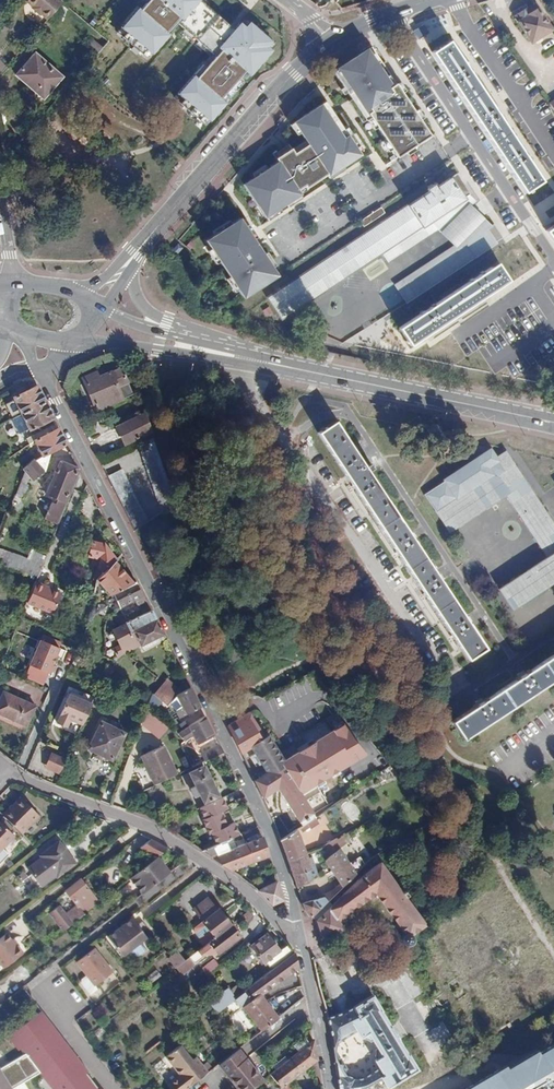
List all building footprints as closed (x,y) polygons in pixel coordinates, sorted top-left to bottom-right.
[(62,2),(60,0),(25,0),(32,6),(31,8),(39,14),(40,13),(46,19),(54,10),(59,4),(62,2)] [(125,28),(154,55),(171,35),(169,33),(179,22),(217,54),(182,94),(216,124),(278,53),(275,50),(280,44),(256,24),(253,28),(245,22),(239,29),(205,0),(149,0),(125,28)] [(59,4),(54,10),(62,16),(65,10),(59,4)] [(515,16),(530,41),(549,29),(533,4),(515,16)] [(541,180),(447,41),(431,51),(524,191),(541,180)] [(332,72),(363,118),(367,115),(396,158),(430,135),(370,47),(332,72)] [(60,76),(34,53),(15,74),(41,97),(60,76)] [(359,155),(324,102),(302,116),(302,120),(307,145),(293,154),(290,149),(279,156),(275,151),(271,154),(277,162),(243,185),(265,218),(299,195),(297,191),(304,186),(305,189),(333,170),(332,168),(339,163),(341,167),(359,155)] [(15,132),(21,137),(32,125),(26,119),(15,132)] [(470,195),(456,174),(254,307),(262,318),(285,324),(283,318),(384,252),(390,261),(403,252),(397,243),(430,221),(437,229),(441,234),(468,207),(473,202),(469,196),(470,195)] [(468,207),(441,234),(454,248),(462,243),(459,239),(480,219),(468,207)] [(238,219),(205,242),(239,291),(272,268),(238,219)] [(459,239),(462,243),(454,248),(395,287),(405,302),(495,242),(494,241),(501,237),(492,223),(489,225),(480,219),(459,239)] [(430,221),(397,243),(403,252),(437,229),(430,221)] [(546,230),(553,243),(553,225),(546,230)] [(185,248),(179,242),(172,250),(179,256),(185,248)] [(503,259),(399,328),(410,346),(515,277),(503,259)] [(121,368),(84,382),(95,407),(130,393),(121,368)] [(25,391),(36,386),(29,372),(16,386),(21,390),(23,388),(25,391)] [(12,397),(21,414),(44,402),(36,386),(25,391),(12,397)] [(29,429),(30,428),(52,418),(44,402),(21,414),(29,429)] [(150,431),(144,412),(115,427),(124,444),(150,431)] [(30,428),(33,434),(55,423),(52,418),(30,428)] [(334,421),(317,432),(464,660),(482,648),(334,421)] [(33,439),(57,428),(55,423),(33,434),(25,437),(28,442),(33,439)] [(65,445),(57,428),(33,439),(42,457),(49,453),(65,445)] [(175,503),(154,442),(139,448),(162,512),(175,503)] [(323,450),(311,457),(318,469),(329,463),(323,450)] [(436,511),(448,532),(505,496),(546,557),(498,589),(511,610),(553,582),(553,528),(504,452),(485,464),(492,475),(436,511)] [(22,469),(23,470),(28,475),(32,479),(44,470),(49,453),(42,457),(34,460),(32,459),(22,469)] [(63,501),(77,469),(76,467),(60,461),(46,493),(63,501)] [(135,530),(146,523),(119,469),(105,476),(133,531),(135,530)] [(23,470),(11,505),(16,506),(20,497),(23,498),(28,485),(25,484),(28,475),(23,470)] [(61,504),(50,499),(43,519),(53,523),(61,504)] [(95,578),(96,580),(114,563),(116,560),(103,544),(91,542),(89,552),(93,553),(91,564),(98,566),(95,578)] [(36,576),(45,554),(30,548),(26,557),(0,548),(0,563),(36,576)] [(114,563),(96,580),(95,591),(92,604),(99,604),(99,605),(100,607),(101,608),(106,609),(109,609),(110,607),(111,603),(115,601),(112,595),(131,584),(114,563)] [(42,585),(34,581),(25,602),(52,613),(59,593),(42,586),(42,585)] [(135,606),(145,601),(135,582),(131,584),(112,595),(115,601),(119,609),(129,604),(133,602),(135,606)] [(150,611),(135,618),(126,623),(125,623),(126,624),(137,646),(161,633),(150,611)] [(124,618),(122,614),(115,619),(119,628),(126,624),(125,623),(126,623),(124,618)] [(124,618),(126,623),(135,618),(132,614),(124,618)] [(124,652),(137,646),(126,624),(119,628),(113,631),(124,652)] [(42,636),(25,676),(47,686),(64,645),(42,636)] [(452,722),(463,737),(553,678),(553,655),(452,722)] [(112,665),(108,663),(103,673),(108,675),(112,665)] [(166,679),(152,693),(166,707),(170,703),(176,697),(179,693),(180,693),(166,679)] [(179,693),(176,697),(170,703),(176,713),(180,719),(200,709),(190,688),(180,693),(179,693)] [(2,690),(0,696),(0,714),(26,725),(35,704),(2,690)] [(71,693),(69,693),(66,699),(59,717),(68,721),(71,713),(82,718),(92,695),(76,690),(75,691),(71,693)] [(148,705),(162,720),(168,715),(150,698),(148,705)] [(151,710),(141,720),(160,738),(170,727),(151,710)] [(245,715),(227,726),(241,752),(257,742),(264,737),(249,713),(248,713),(246,710),(243,712),(245,715)] [(204,716),(176,734),(184,741),(193,737),(197,744),(214,736),(204,716)] [(308,791),(372,751),(350,719),(290,757),(274,732),(264,737),(257,742),(271,763),(272,765),(275,763),(277,766),(280,764),(312,813),(318,810),(308,791)] [(122,736),(99,724),(86,749),(109,761),(122,736)] [(181,774),(167,744),(142,756),(156,785),(181,774)] [(200,753),(204,761),(223,753),(218,745),(200,753)] [(69,758),(52,751),(45,766),(62,773),(69,758)] [(271,763),(251,775),(262,798),(277,789),(299,821),(312,813),(280,764),(277,766),(275,763),(272,765),(271,763)] [(217,796),(204,767),(189,774),(195,785),(190,788),(193,796),(198,794),(202,803),(217,796)] [(20,795),(1,813),(20,832),(38,814),(20,795)] [(243,833),(226,795),(202,808),(206,817),(204,818),(211,833),(214,833),(219,843),(227,840),(233,837),(243,833)] [(318,821),(315,817),(299,827),(302,830),(308,826),(310,828),(318,821)] [(14,836),(0,822),(0,849),(14,836)] [(305,853),(296,829),(280,840),(286,859),(305,853)] [(339,842),(336,838),(335,837),(323,845),(325,849),(327,847),(329,849),(335,845),(339,842)] [(260,838),(232,850),(212,858),(230,870),(261,859),(264,863),(269,861),(260,838)] [(42,857),(28,867),(40,883),(54,873),(56,876),(75,862),(58,840),(39,854),(42,857)] [(232,850),(227,840),(219,843),(200,851),(212,858),(232,850)] [(338,849),(335,845),(329,849),(327,851),(330,855),(338,849)] [(324,860),(327,864),(340,884),(342,887),(355,874),(338,849),(330,855),(324,860)] [(308,863),(306,858),(305,853),(286,859),(296,886),(306,883),(316,874),(312,862),(308,863)] [(168,872),(156,857),(141,869),(149,879),(137,887),(141,893),(168,872)] [(403,897),(400,893),(378,863),(359,878),(331,907),(317,920),(323,936),(342,928),(338,922),(339,920),(340,918),(339,916),(372,892),(403,933),(402,934),(400,937),(400,940),(401,943),(403,944),(404,944),(406,944),(408,944),(410,942),(411,940),(411,937),(410,935),(424,924),(403,897)] [(129,878),(137,887),(149,879),(141,869),(129,878)] [(79,880),(87,889),(90,886),(83,877),(79,880)] [(258,877),(247,881),(249,883),(257,890),(264,888),(258,877)] [(66,911),(74,921),(97,903),(87,889),(79,880),(64,891),(75,904),(66,911)] [(272,905),(283,900),(276,881),(264,888),(257,890),(272,905)] [(342,887),(340,884),(330,891),(333,895),(342,887)] [(324,896),(302,904),(307,915),(312,918),(312,917),(327,902),(333,895),(330,891),(324,896)] [(191,911),(200,922),(217,909),(207,898),(191,911)] [(331,907),(327,902),(312,917),(317,920),(331,907)] [(46,913),(60,932),(74,921),(66,911),(64,914),(57,905),(46,913)] [(213,938),(229,925),(217,909),(200,922),(204,926),(213,938)] [(131,920),(122,926),(124,929),(117,933),(116,931),(107,938),(121,957),(145,939),(131,920)] [(229,925),(213,938),(207,942),(191,955),(195,961),(212,948),(217,953),(238,937),(229,925)] [(213,938),(204,926),(198,930),(207,942),(213,938)] [(520,947),(534,939),(528,926),(513,934),(520,947)] [(5,933),(0,937),(0,964),(3,967),(22,952),(16,944),(15,945),(5,933)] [(273,960),(276,964),(293,951),(292,950),(282,939),(276,945),(267,935),(252,948),(264,962),(266,961),(268,963),(273,960)] [(93,986),(111,971),(93,947),(75,962),(87,977),(83,980),(83,984),(91,994),(96,990),(93,986)] [(260,993),(261,995),(296,967),(293,951),(276,964),(244,990),(251,999),(260,993)] [(168,960),(174,969),(183,961),(177,953),(168,960)] [(183,961),(174,969),(177,974),(195,961),(191,955),(183,961)] [(491,958),(480,964),(488,978),(499,972),(491,958)] [(211,961),(201,969),(205,974),(206,975),(215,968),(216,968),(211,961)] [(229,987),(222,992),(227,998),(234,994),(231,990),(229,987)] [(231,990),(234,994),(237,997),(241,993),(236,987),(231,990)] [(244,990),(241,993),(237,997),(243,1006),(251,999),(244,990)] [(251,999),(243,1006),(261,1029),(278,1016),(267,1003),(261,995),(260,993),(251,999)] [(365,1087),(380,1078),(386,1088),(392,1085),(417,1069),(409,1056),(407,1056),(379,1012),(381,1011),(371,995),(342,1013),(351,1032),(354,1030),(359,1038),(361,1037),(362,1039),(365,1039),(367,1040),(369,1041),(373,1039),(378,1048),(376,1050),(376,1052),(375,1056),(374,1059),(374,1061),(373,1062),(377,1069),(365,1076),(362,1076),(356,1074),(351,1071),(346,1066),(343,1062),(340,1053),(340,1047),(342,1040),(344,1036),(332,1016),(326,1018),(331,1038),(339,1088),(365,1088),(365,1087)] [(44,1010),(10,1036),(24,1054),(5,1065),(0,1066),(0,1074),(8,1088),(16,1088),(24,1085),(27,1088),(106,1088),(104,1088),(101,1088),(88,1072),(90,1070),(44,1010)] [(344,1036),(351,1032),(342,1013),(332,1016),(344,1036)] [(309,1042),(298,1030),(287,1039),(297,1051),(309,1042)] [(274,1070),(272,1072),(269,1075),(281,1088),(299,1088),(313,1078),(306,1069),(316,1060),(315,1055),(312,1039),(309,1042),(297,1051),(287,1060),(274,1070)] [(176,1088),(187,1088),(209,1071),(185,1042),(166,1056),(182,1073),(170,1083),(176,1088)] [(240,1088),(252,1088),(265,1078),(240,1047),(218,1064),(240,1088)] [(272,1067),(274,1070),(287,1060),(285,1056),(272,1067)] [(480,1074),(453,1088),(489,1088),(480,1074)] [(421,1081),(413,1085),(415,1088),(426,1088),(421,1081)]
